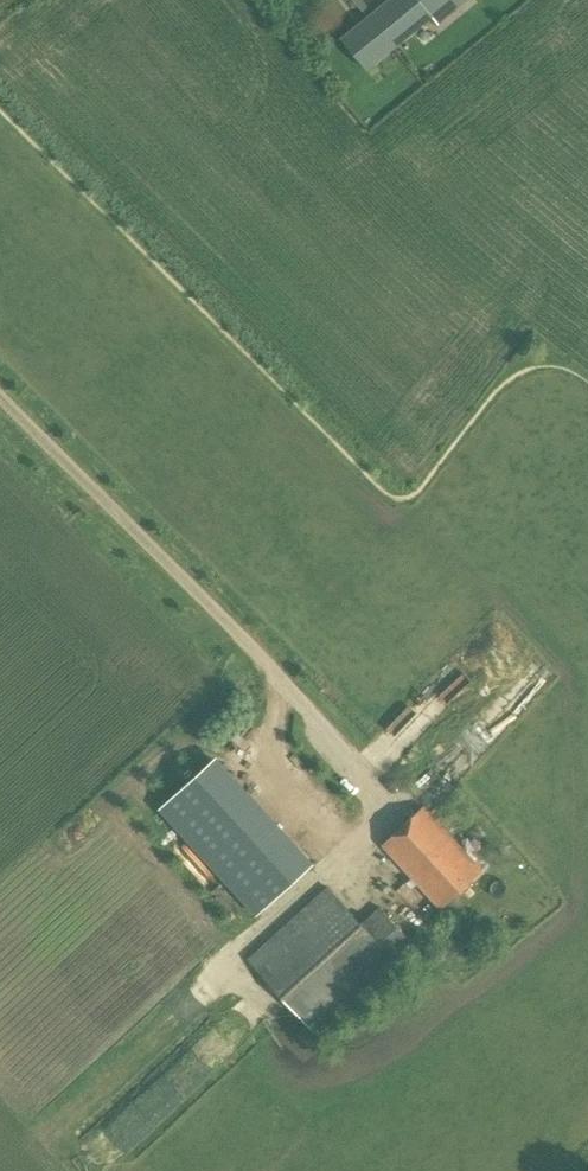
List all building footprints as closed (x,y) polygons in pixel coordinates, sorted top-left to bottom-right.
[(434,16),(435,15),(440,21),(465,0),(420,0),(434,16)] [(440,907),(481,869),(424,806),(382,843),(440,907)] [(279,837),(226,885),(258,920),(311,872),(279,837)] [(361,923),(328,887),(249,959),(317,1034),(415,945),(379,907),(361,923)]
